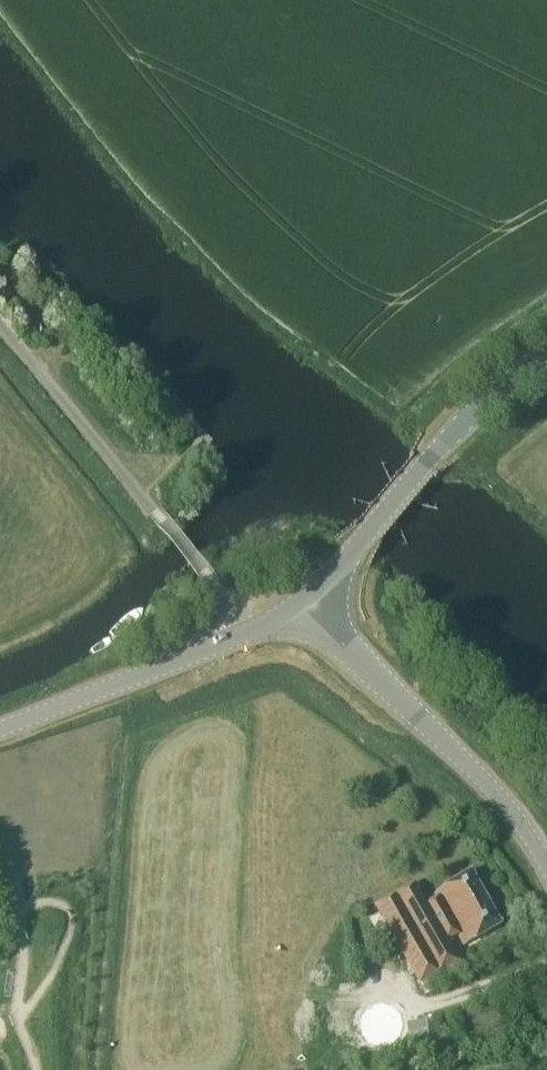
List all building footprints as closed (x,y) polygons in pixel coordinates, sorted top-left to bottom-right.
[(500,926),(473,877),(436,898),(436,899),(426,905),(414,884),(375,907),(420,986),(460,963),(447,942),(458,936),(464,947),(500,926)] [(362,1022),(361,1025),(362,1029),(363,1033),(365,1036),(367,1039),(370,1042),(373,1044),(376,1045),(380,1046),(384,1046),(387,1045),(391,1044),(394,1042),(397,1039),(399,1036),(401,1033),(402,1029),(402,1025),(402,1022),(401,1018),(399,1015),(397,1012),(394,1009),(391,1007),(387,1006),(384,1005),(380,1005),(376,1006),(373,1007),(370,1009),(367,1012),(365,1015),(363,1018),(362,1022)]
